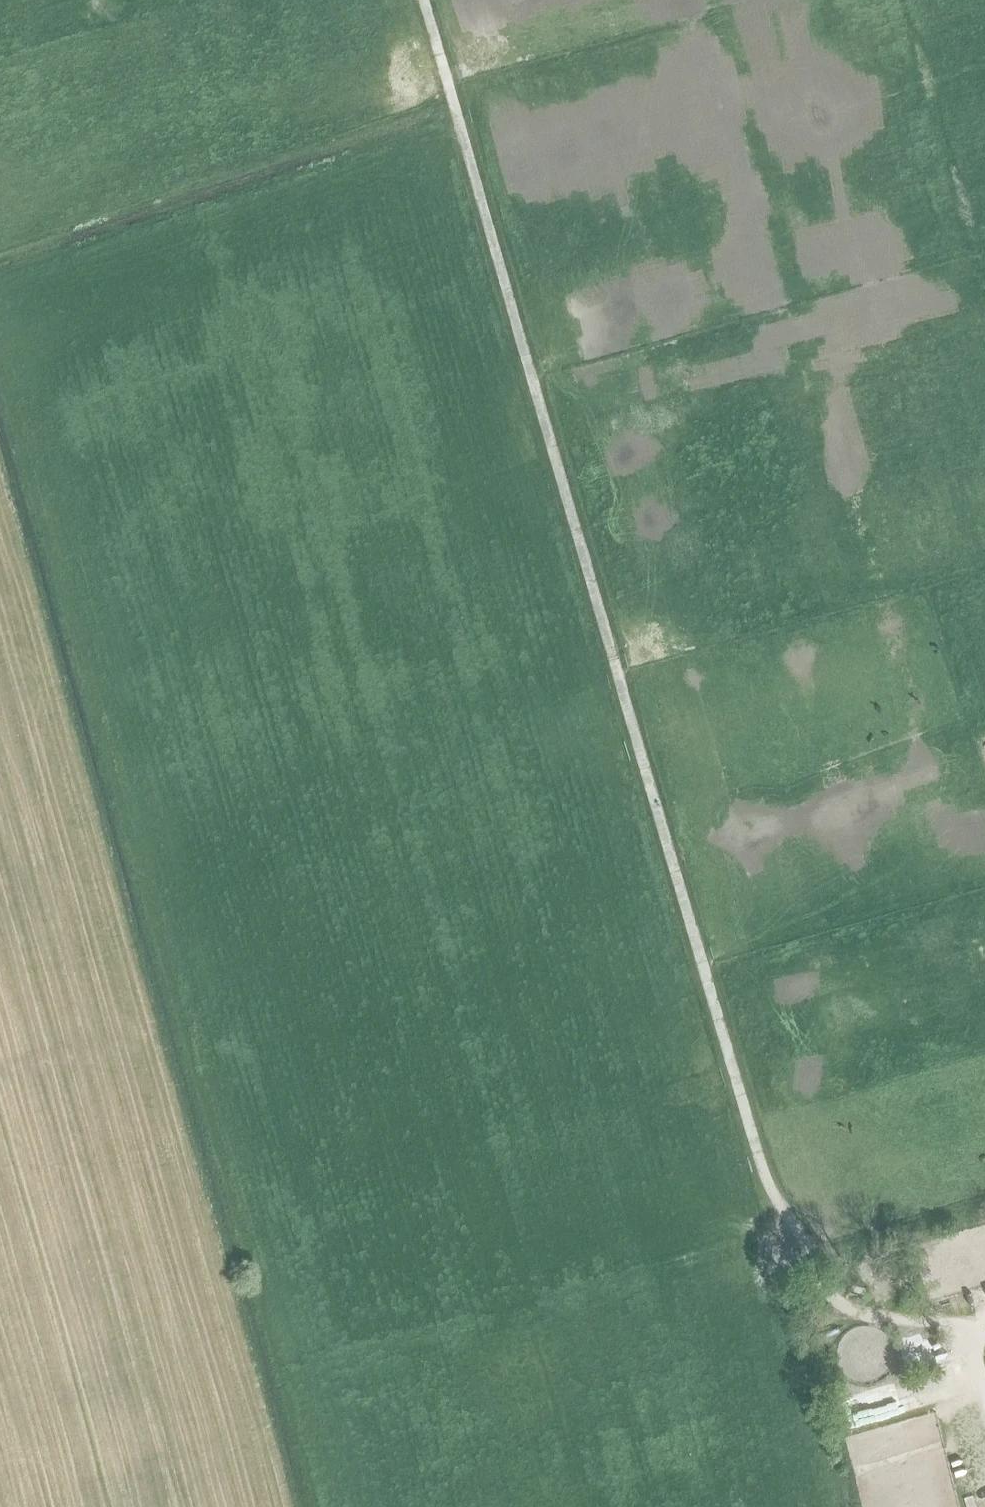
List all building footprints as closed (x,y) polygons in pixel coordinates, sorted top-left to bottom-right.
[(932,1340),(913,1343),(917,1367),(936,1363),(932,1340)]
